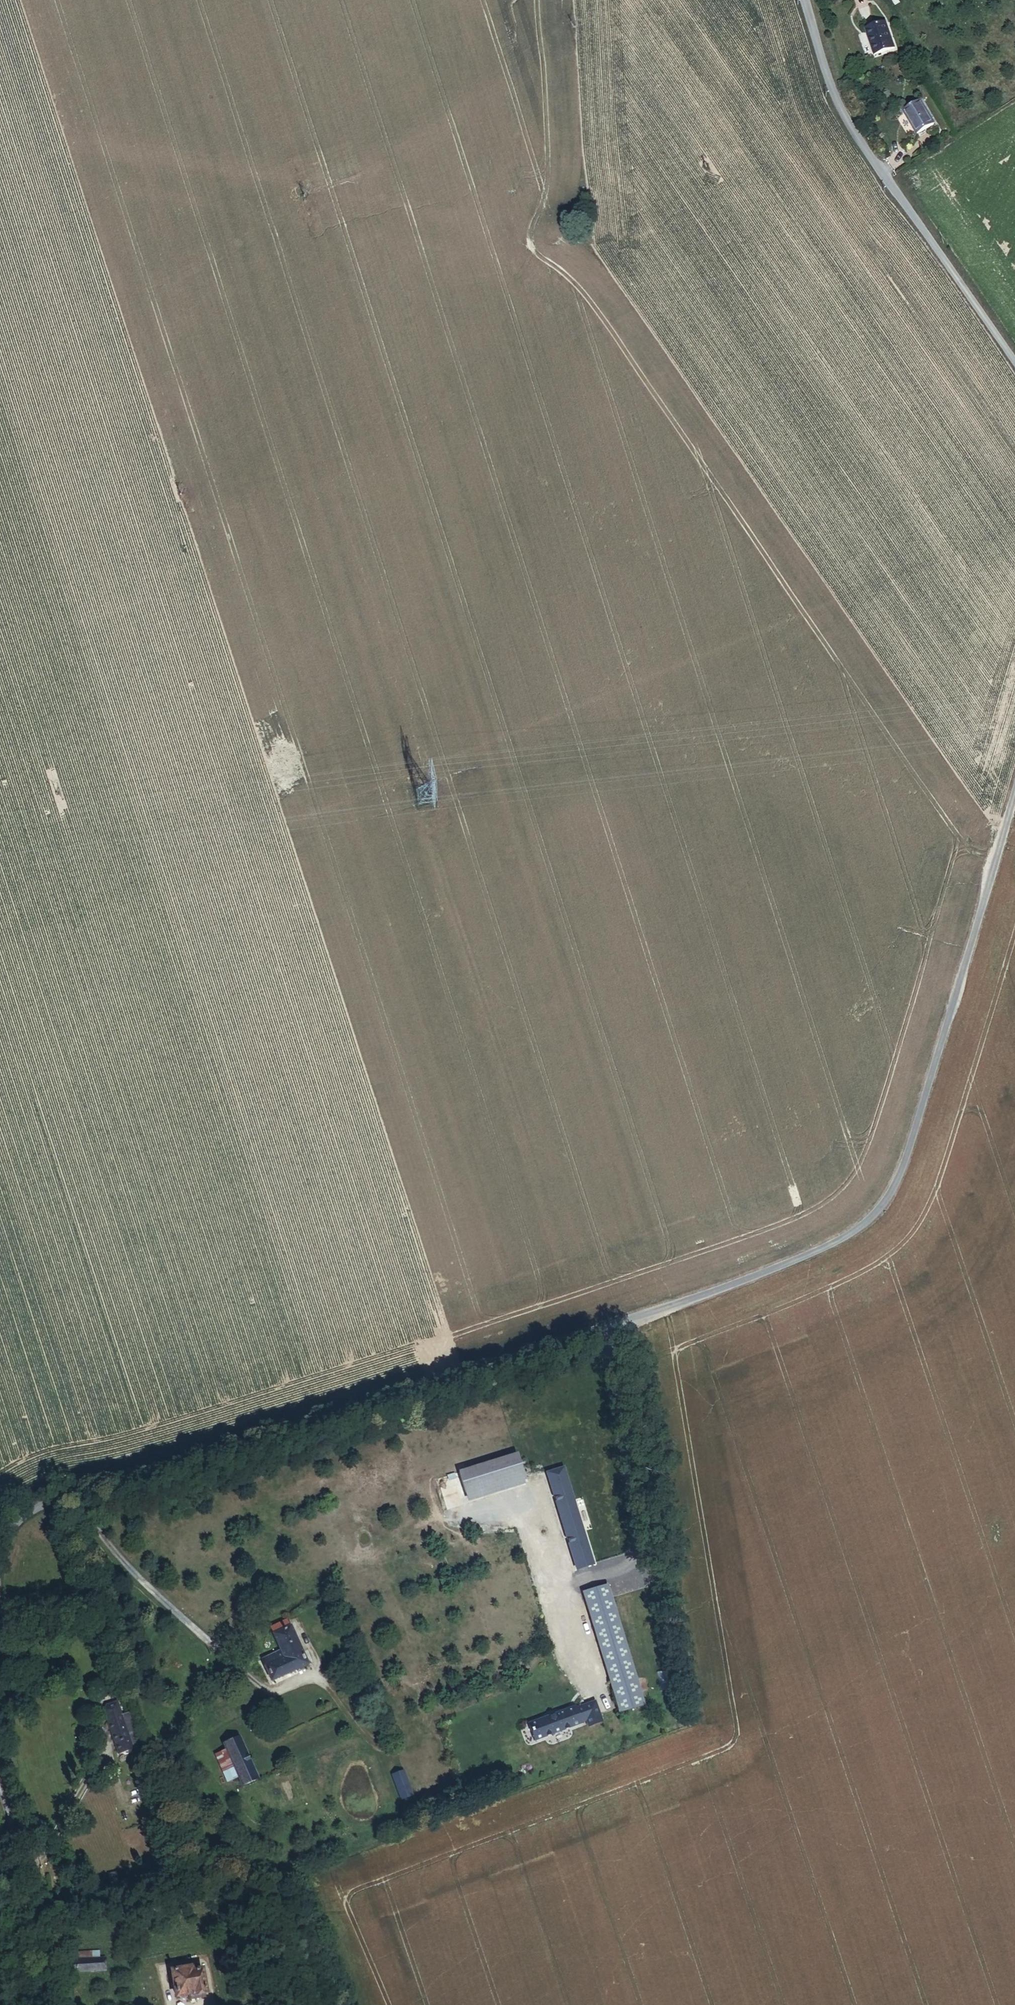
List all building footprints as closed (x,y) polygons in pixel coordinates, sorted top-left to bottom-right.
[(873,56),(893,49),(885,24),(865,32),(873,56)] [(916,129),(931,119),(918,96),(901,106),(916,129)] [(462,1486),(522,1469),(516,1450),(457,1466),(462,1486)] [(588,1557),(560,1464),(544,1469),(572,1562),(588,1557)] [(641,1698),(604,1578),(595,1581),(580,1585),(579,1585),(616,1705),(641,1698)] [(272,1682),(305,1668),(285,1620),(263,1629),(275,1656),(264,1661),(272,1682)] [(106,1717),(118,1713),(115,1704),(106,1706),(107,1709),(104,1710),(106,1717)] [(578,1724),(571,1708),(525,1725),(531,1742),(578,1724)] [(119,1754),(129,1750),(119,1716),(118,1713),(106,1717),(119,1754)] [(129,1750),(137,1748),(126,1714),(119,1716),(129,1750)] [(242,1766),(255,1762),(242,1717),(228,1722),(230,1731),(237,1752),(241,1763),(242,1766)] [(230,1754),(237,1752),(230,1731),(223,1734),(230,1754)] [(399,1797),(501,1759),(492,1737),(392,1775),(399,1797)] [(47,1902),(59,1900),(56,1885),(44,1887),(47,1902)] [(183,1899),(194,1896),(192,1890),(182,1892),(183,1899)] [(61,1972),(98,1969),(97,1953),(59,1957),(61,1972)] [(171,1997),(203,1992),(199,1967),(167,1972),(171,1997)]
